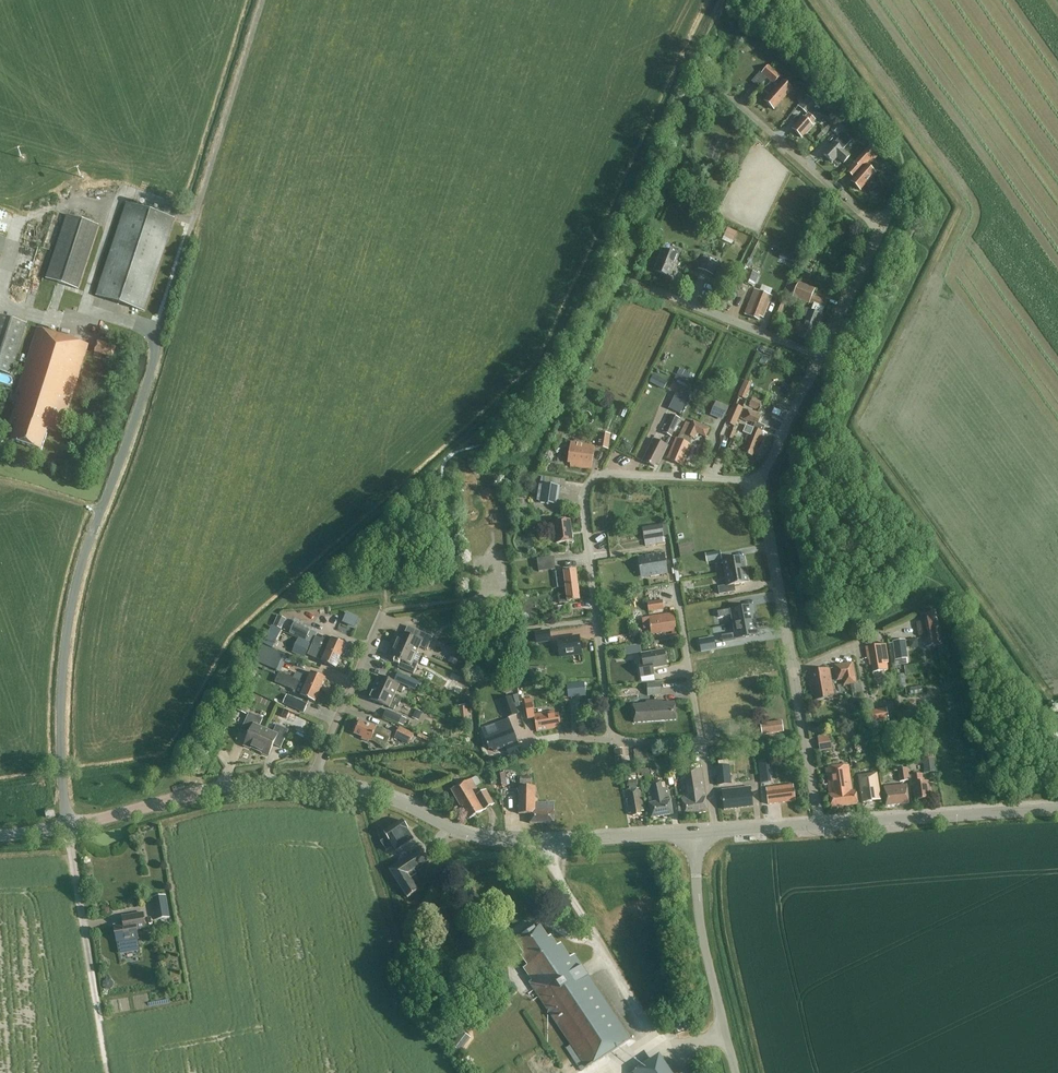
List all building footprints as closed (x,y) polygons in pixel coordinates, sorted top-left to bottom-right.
[(765,103),(773,110),(792,90),(779,79),(781,77),(769,66),(762,74),(778,88),(765,103)] [(818,103),(811,96),(802,106),(809,112),(818,103)] [(810,125),(814,121),(808,115),(804,120),(803,119),(793,130),(801,138),(812,126),(810,125)] [(846,125),(840,120),(832,129),(838,134),(846,125)] [(851,140),(844,133),(825,154),(833,161),(837,157),(844,163),(850,156),(843,150),(851,140)] [(869,146),(854,163),(862,170),(867,164),(874,157),(877,154),(877,153),(876,152),(875,151),(870,147),(869,146)] [(862,171),(852,183),(860,190),(871,178),(875,174),(867,167),(863,172),(862,171)] [(144,311),(175,219),(127,203),(96,295),(144,311)] [(100,225),(67,214),(46,278),(79,288),(100,225)] [(739,233),(729,228),(724,238),(734,243),(739,233)] [(656,269),(671,275),(679,256),(663,250),(656,269)] [(719,263),(705,257),(700,269),(715,275),(719,263)] [(759,275),(749,271),(743,283),(753,287),(759,275)] [(799,282),(793,297),(809,303),(813,295),(815,288),(799,282)] [(763,290),(773,294),(775,288),(765,284),(763,290)] [(764,319),(772,297),(755,291),(746,316),(759,321),(760,318),(764,319)] [(813,295),(809,303),(813,305),(814,305),(815,303),(825,307),(824,309),(825,309),(828,301),(813,295)] [(814,305),(811,311),(818,314),(821,316),(824,309),(825,307),(815,303),(814,305)] [(798,322),(793,332),(799,335),(798,337),(808,341),(810,337),(813,339),(823,316),(821,316),(818,314),(811,311),(809,310),(803,308),(800,315),(806,317),(803,324),(798,322)] [(0,314),(0,370),(10,374),(27,323),(0,314)] [(42,449),(48,432),(49,429),(55,432),(58,422),(64,423),(89,344),(37,327),(16,393),(22,394),(14,418),(18,420),(12,440),(42,449)] [(117,346),(99,340),(95,351),(113,357),(117,346)] [(660,378),(653,374),(649,382),(656,386),(660,378)] [(680,413),(687,398),(676,393),(669,408),(680,413)] [(763,402),(753,398),(750,406),(760,410),(763,402)] [(723,421),(730,406),(717,400),(710,415),(723,421)] [(736,426),(744,408),(734,403),(726,422),(736,426)] [(748,435),(745,442),(748,443),(747,444),(745,443),(742,450),(745,451),(744,454),(753,458),(754,455),(758,456),(767,434),(763,432),(766,427),(758,424),(762,416),(747,410),(743,419),(754,424),(752,428),(751,427),(747,426),(744,433),(748,435)] [(671,439),(674,432),(680,421),(671,417),(663,435),(671,439)] [(687,422),(682,432),(678,440),(668,460),(682,466),(692,446),(690,445),(692,440),(694,441),(697,434),(705,438),(710,429),(694,422),(692,424),(687,422)] [(610,434),(602,432),(599,447),(608,448),(610,434)] [(659,465),(668,446),(654,439),(643,461),(654,467),(656,463),(659,465)] [(592,470),(595,447),(572,443),(569,463),(572,463),(572,467),(592,470)] [(552,504),(554,485),(542,484),(540,502),(552,504)] [(558,545),(573,543),(571,522),(555,524),(558,545)] [(662,524),(643,527),(644,540),(666,537),(664,524),(662,524)] [(705,562),(709,561),(719,559),(718,551),(704,553),(705,562)] [(645,578),(667,574),(664,554),(638,558),(641,575),(644,574),(645,578)] [(556,565),(555,555),(538,556),(539,566),(556,565)] [(745,559),(723,563),(726,575),(747,571),(745,559)] [(720,595),(735,592),(734,586),(749,583),(747,571),(726,575),(728,587),(719,589),(720,595)] [(567,587),(579,586),(577,572),(565,573),(564,572),(557,573),(558,588),(567,587)] [(568,596),(560,597),(561,605),(569,604),(568,602),(581,601),(579,586),(567,587),(568,596)] [(664,602),(649,604),(650,612),(665,610),(664,602)] [(731,610),(718,612),(719,619),(732,617),(733,625),(756,621),(753,606),(731,610)] [(922,623),(918,624),(920,636),(925,635),(926,636),(928,649),(943,646),(937,611),(921,614),(922,623)] [(657,635),(676,632),(674,614),(650,618),(652,633),(656,632),(657,635)] [(278,615),(273,626),(282,629),(286,619),(278,615)] [(354,615),(349,626),(356,629),(360,618),(354,615)] [(459,618),(450,619),(450,628),(460,627),(459,618)] [(295,620),(290,633),(306,640),(310,631),(311,630),(312,628),(295,620)] [(728,634),(722,635),(723,641),(729,640),(736,639),(736,640),(758,636),(756,621),(733,625),(735,633),(728,634)] [(281,632),(273,629),(266,647),(273,650),(276,642),(277,642),(281,632)] [(396,645),(416,654),(420,647),(427,651),(433,638),(415,630),(411,638),(400,632),(397,639),(398,639),(396,645)] [(315,636),(317,633),(310,631),(306,640),(312,643),(315,636)] [(552,632),(536,634),(537,644),(553,642),(552,637),(552,632)] [(312,643),(312,645),(340,657),(345,644),(324,636),(323,636),(322,639),(315,636),(312,643)] [(560,657),(582,654),(580,637),(558,640),(560,657)] [(299,638),(292,652),(304,658),(311,643),(299,638)] [(700,640),(702,652),(716,650),(714,638),(700,640)] [(909,660),(907,641),(894,642),(894,643),(890,644),(893,669),(902,668),(902,666),(908,665),(908,660),(909,660)] [(643,643),(627,645),(628,652),(644,649),(643,643)] [(887,663),(889,662),(886,644),(866,648),(868,660),(871,660),(873,673),(888,670),(887,663)] [(340,657),(312,645),(308,656),(322,662),(322,663),(335,669),(340,657)] [(421,656),(416,654),(396,645),(393,651),(392,650),(389,656),(401,662),(398,668),(414,675),(419,663),(418,663),(421,656)] [(263,646),(256,662),(266,667),(269,660),(273,651),(263,646)] [(273,651),(269,660),(266,667),(277,672),(280,665),(284,656),(273,651)] [(667,667),(664,652),(642,656),(643,664),(639,665),(641,678),(654,676),(653,669),(667,667)] [(451,657),(449,662),(456,666),(459,660),(451,657)] [(853,662),(835,665),(837,680),(844,679),(844,685),(852,684),(855,683),(856,683),(855,681),(855,679),(853,662)] [(919,666),(905,667),(907,676),(920,675),(919,666)] [(530,667),(530,679),(545,679),(545,676),(538,676),(538,667),(530,667)] [(827,696),(834,695),(830,668),(808,671),(812,696),(814,695),(815,701),(827,699),(827,696)] [(399,672),(395,681),(400,683),(414,690),(416,686),(418,681),(404,674),(399,672)] [(291,680),(320,691),(325,679),(311,673),(309,678),(301,675),(294,673),(291,680)] [(320,691),(291,680),(278,674),(274,684),(293,692),(294,689),(302,692),(301,696),(315,702),(320,691)] [(380,677),(375,688),(394,697),(396,691),(402,693),(404,688),(380,677)] [(463,687),(453,682),(449,690),(459,695),(463,687)] [(569,697),(586,695),(585,682),(567,684),(569,697)] [(646,706),(633,707),(634,724),(676,721),(675,703),(663,704),(663,702),(659,702),(659,696),(661,696),(661,684),(647,685),(647,696),(654,696),(654,702),(646,703),(646,706)] [(923,687),(911,689),(907,690),(908,696),(912,695),(912,696),(924,694),(923,687)] [(375,688),(370,699),(394,711),(396,706),(391,703),(394,697),(375,688)] [(308,704),(287,694),(283,704),(304,713),(308,704)] [(245,713),(251,700),(244,696),(238,710),(245,713)] [(512,697),(503,700),(509,718),(519,714),(512,697)] [(559,715),(557,716),(556,712),(535,716),(532,700),(525,701),(529,720),(536,719),(538,733),(558,729),(557,726),(561,725),(559,715)] [(468,706),(459,706),(460,721),(469,721),(468,706)] [(416,709),(412,717),(419,721),(423,712),(416,709)] [(889,709),(870,713),(872,724),(891,721),(889,709)] [(292,714),(285,710),(282,717),(289,720),(292,714)] [(403,717),(388,710),(384,718),(400,725),(400,724),(405,726),(408,720),(403,718),(403,717)] [(919,710),(904,712),(905,716),(902,716),(902,720),(920,717),(919,710)] [(257,751),(266,730),(260,728),(263,720),(250,713),(242,731),(250,735),(244,747),(251,750),(251,748),(257,751)] [(580,714),(580,726),(595,726),(595,714),(580,714)] [(521,752),(512,728),(509,721),(501,724),(503,732),(499,733),(497,726),(486,730),(490,740),(486,741),(489,750),(493,749),(494,753),(506,748),(509,757),(521,752)] [(762,735),(783,732),(781,721),(760,725),(762,735)] [(387,745),(391,734),(377,728),(376,730),(360,723),(355,735),(364,740),(363,741),(369,744),(370,742),(372,743),(374,739),(387,745)] [(266,730),(257,751),(263,753),(262,755),(268,758),(274,746),(281,749),(289,731),(277,726),(273,734),(266,730)] [(414,734),(400,727),(394,738),(409,745),(414,734)] [(832,737),(820,739),(823,753),(834,751),(832,737)] [(615,749),(615,757),(623,756),(622,749),(615,749)] [(936,760),(924,762),(926,775),(937,774),(936,760)] [(635,762),(623,764),(625,779),(637,777),(635,762)] [(730,766),(716,767),(718,786),(732,785),(730,766)] [(832,808),(856,804),(854,792),(851,792),(847,766),(826,769),(832,808)] [(650,768),(643,769),(643,770),(641,770),(642,777),(651,776),(650,768)] [(684,816),(709,812),(702,769),(681,772),(683,781),(681,781),(684,799),(681,799),(684,816)] [(863,803),(881,800),(877,775),(876,769),(868,770),(869,776),(859,778),(863,803)] [(910,776),(909,770),(896,772),(897,777),(901,776),(902,783),(911,782),(910,776)] [(501,772),(504,785),(511,784),(509,771),(501,772)] [(916,801),(932,799),(929,782),(924,782),(923,774),(913,776),(916,801)] [(468,820),(494,806),(486,791),(479,795),(471,780),(452,790),(468,820)] [(629,782),(630,789),(638,788),(637,780),(629,782)] [(652,819),(673,815),(668,789),(662,790),(661,782),(646,785),(652,819)] [(768,805),(796,801),(794,784),(766,788),(768,805)] [(888,807),(909,804),(907,785),(886,788),(888,807)] [(531,825),(556,824),(555,803),(538,803),(538,800),(536,800),(536,787),(519,788),(520,815),(531,815),(531,825)] [(724,810),(753,806),(751,787),(722,790),(724,810)] [(641,813),(644,813),(640,789),(627,792),(629,801),(627,801),(629,815),(633,815),(633,817),(642,815),(641,813)] [(397,851),(414,839),(407,830),(408,829),(403,820),(385,833),(388,837),(379,843),(385,852),(393,846),(397,851)] [(415,870),(429,861),(422,849),(390,870),(408,898),(419,890),(411,878),(417,874),(415,870)] [(156,920),(170,918),(166,895),(152,898),(156,920)] [(137,930),(146,928),(143,913),(128,915),(129,923),(114,925),(117,942),(138,939),(139,939),(137,930)] [(540,925),(516,941),(524,954),(522,956),(528,966),(524,968),(532,980),(530,982),(572,1045),(587,1068),(630,1039),(574,954),(570,957),(561,943),(557,946),(551,936),(548,938),(540,925)] [(138,939),(117,942),(119,955),(140,951),(138,939)] [(103,982),(103,986),(106,990),(110,990),(113,987),(113,983),(110,980),(106,979),(103,982)] [(462,1032),(455,1042),(463,1048),(470,1038),(462,1032)] [(630,1072),(673,1072),(660,1053),(630,1072)]
